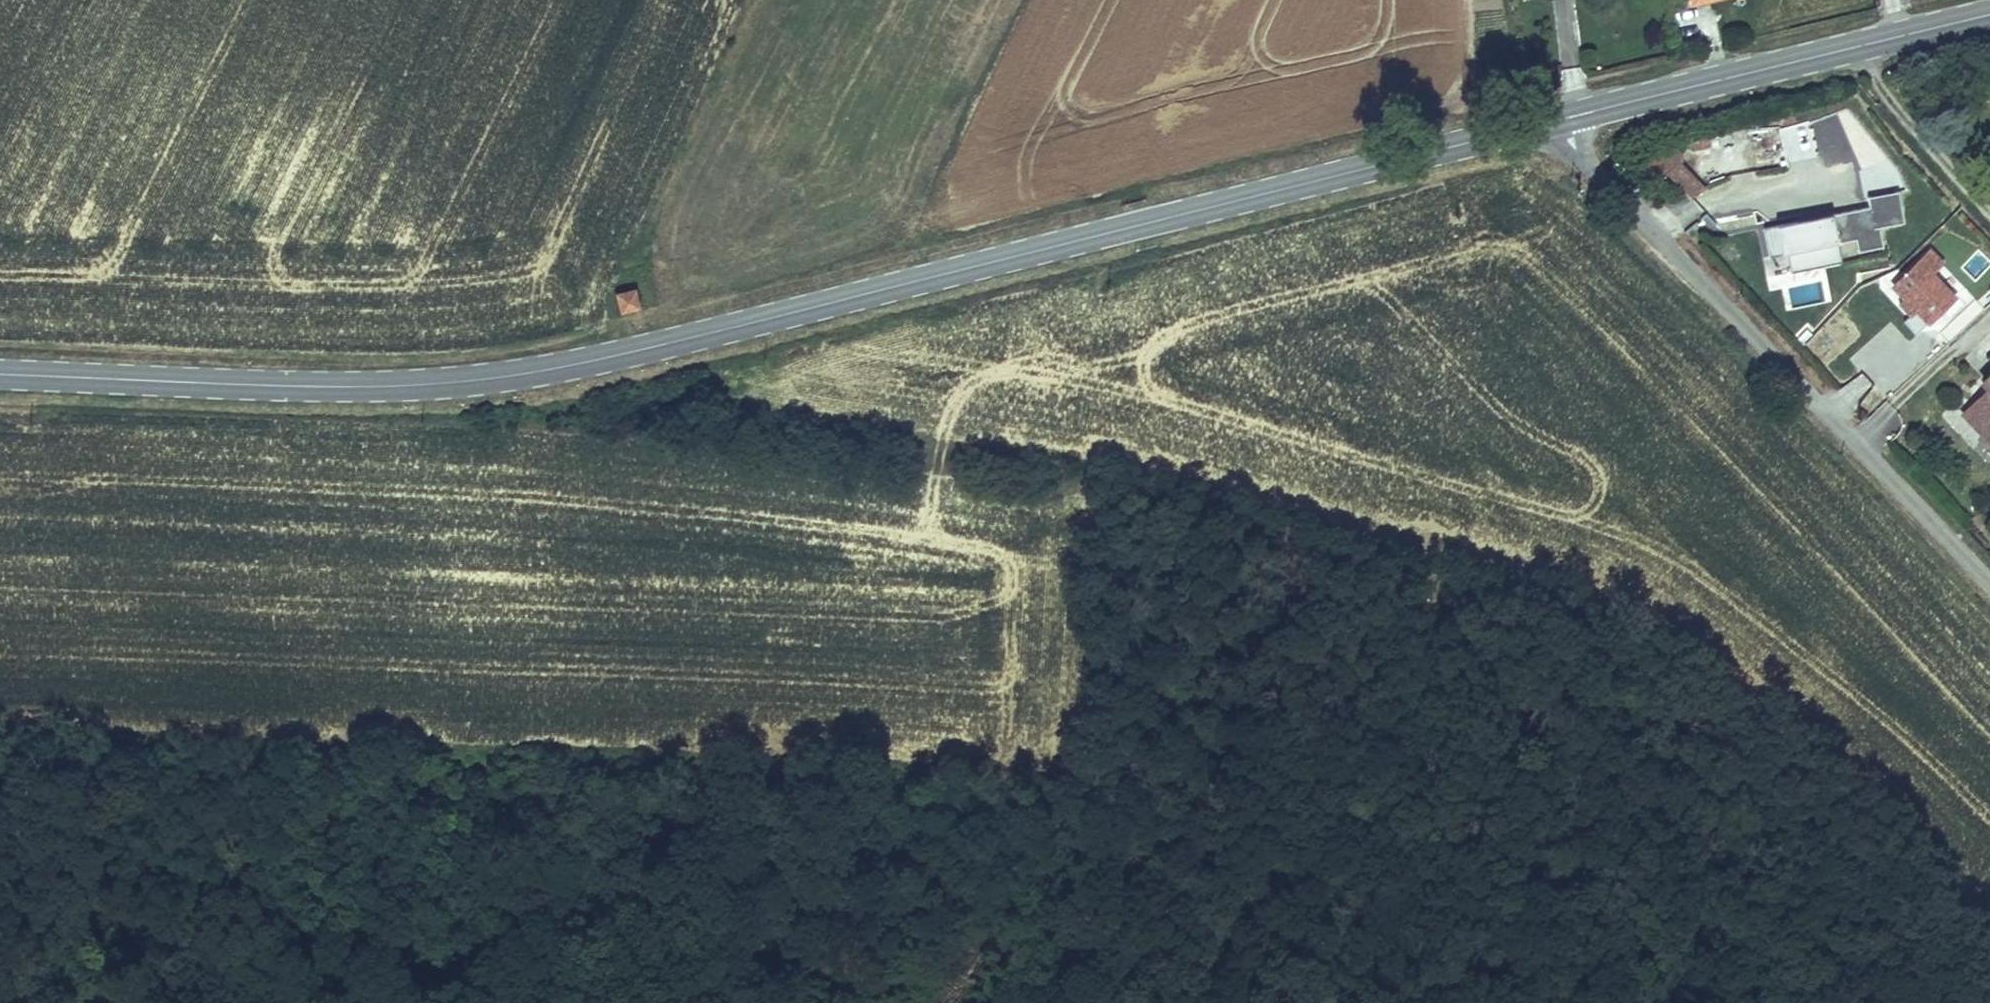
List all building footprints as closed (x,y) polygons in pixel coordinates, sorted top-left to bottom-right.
[(1680,160),(1685,154),(1675,143),(1652,165),(1662,176),(1666,172),(1690,197),(1704,185),(1680,160)] [(1883,245),(1879,225),(1905,221),(1899,188),(1867,194),(1869,204),(1762,223),(1768,254),(1786,251),(1790,270),(1840,261),(1836,241),(1855,238),(1857,250),(1883,245)] [(1930,245),(1890,284),(1902,296),(1896,301),(1908,314),(1902,319),(1916,334),(1958,295),(1934,269),(1944,260),(1930,245)] [(1793,307),(1824,300),(1820,281),(1788,289),(1793,307)] [(631,289),(613,295),(618,315),(637,310),(631,289)] [(1989,427),(1989,374),(1980,384),(1988,391),(1971,408),(1989,427)] [(1963,417),(1989,442),(1989,427),(1971,408),(1963,417)]
